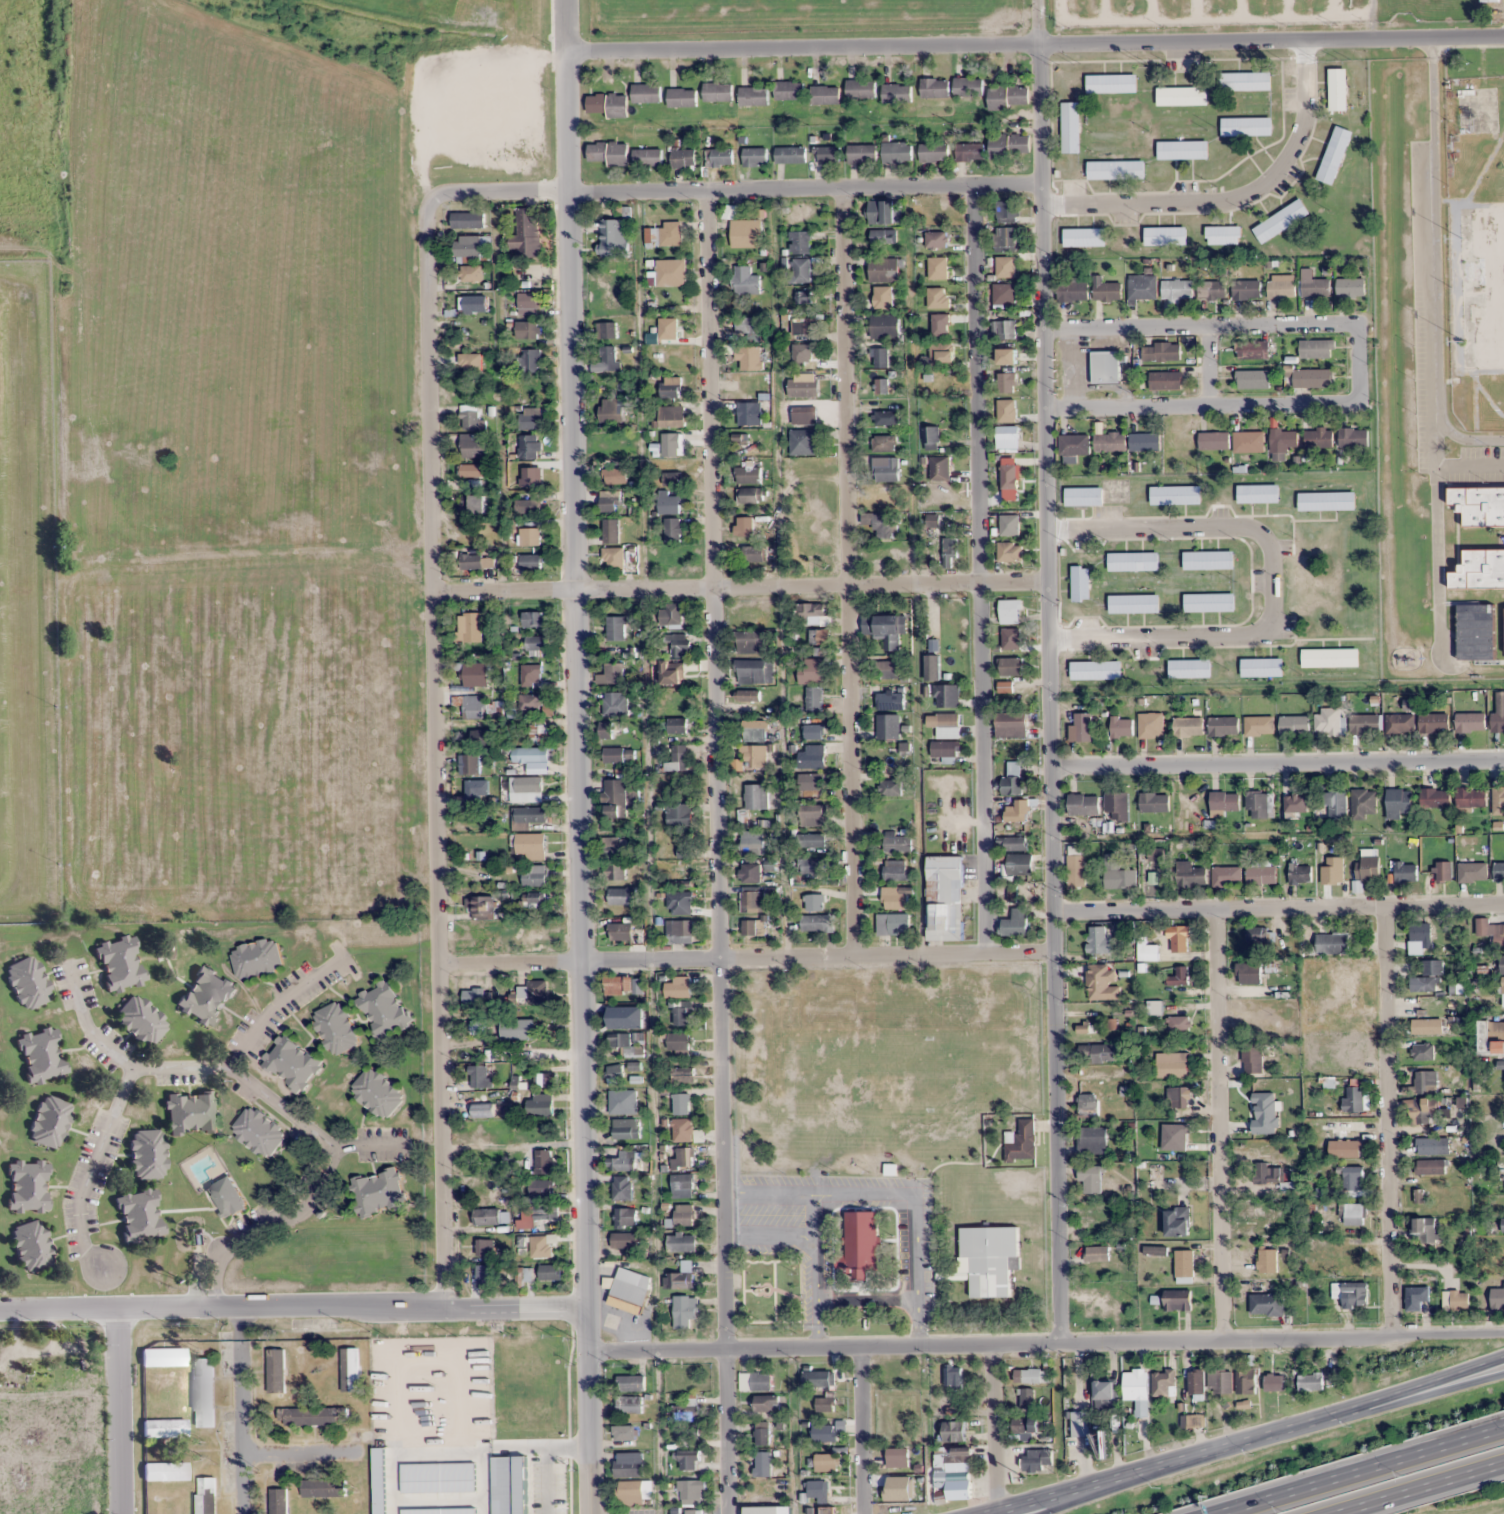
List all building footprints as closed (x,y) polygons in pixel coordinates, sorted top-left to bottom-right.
[(1346,110),(1346,69),(1329,69),(1329,110),(1346,110)] [(1270,89),(1270,73),(1224,73),(1224,89),(1270,89)] [(1136,93),(1136,75),(1086,75),(1086,93),(1136,93)] [(921,98),(949,98),(949,79),(921,79),(921,98)] [(954,96),(983,96),(983,79),(954,79),(954,96)] [(875,99),(875,80),(847,80),(847,99),(875,99)] [(803,100),(803,83),(776,83),(776,100),(803,100)] [(732,101),(732,84),(704,84),(704,101),(732,101)] [(631,103),(661,103),(661,85),(632,85),(631,103)] [(883,103),(912,103),(912,85),(883,85),(883,103)] [(840,86),(811,86),(811,104),(840,104),(840,86)] [(1009,111),(1009,105),(1028,105),(1028,86),(989,86),(989,111),(1009,111)] [(1207,87),(1156,87),(1156,104),(1207,104),(1207,87)] [(740,106),(767,106),(767,88),(740,88),(740,106)] [(696,90),(668,90),(668,107),(696,107),(696,90)] [(587,95),(587,113),(607,113),(607,117),(627,117),(627,95),(587,95)] [(1078,102),(1062,102),(1062,152),(1078,152),(1078,102)] [(1221,118),(1221,136),(1271,136),(1271,118),(1221,118)] [(1333,185),(1352,131),(1335,125),(1317,179),(1333,185)] [(990,135),(990,157),(1029,158),(1030,135),(990,135)] [(1207,141),(1158,141),(1158,159),(1207,159),(1207,141)] [(628,166),(628,143),(589,143),(589,161),(608,161),(608,166),(628,166)] [(912,162),(912,143),(883,143),(883,162),(912,162)] [(949,144),(919,144),(919,162),(949,162),(949,144)] [(984,144),(957,144),(957,161),(984,161),(984,144)] [(877,163),(877,145),(849,145),(849,163),(877,163)] [(806,148),(776,148),(776,164),(806,164),(806,148)] [(819,148),(819,164),(840,164),(840,148),(819,148)] [(743,149),(743,166),(767,166),(767,149),(743,149)] [(661,166),(661,150),(634,150),(634,166),(661,166)] [(695,150),(671,150),(671,167),(695,167),(695,150)] [(705,167),(733,167),(733,150),(705,150),(705,167)] [(1087,179),(1144,179),(1144,162),(1087,162),(1087,179)] [(869,224),(901,224),(901,200),(869,200),(869,224)] [(1019,200),(997,200),(997,221),(1019,221),(1019,200)] [(1251,226),(1260,242),(1310,215),(1301,200),(1251,226)] [(539,208),(518,208),(518,235),(509,235),(509,256),(539,256),(539,208)] [(1465,317),(1494,317),(1494,307),(1498,307),(1498,284),(1503,284),(1503,211),(1465,211),(1465,317)] [(485,229),(485,213),(452,213),(452,229),(485,229)] [(600,256),(627,256),(627,219),(600,219),(600,256)] [(731,220),(731,247),(762,247),(762,220),(731,220)] [(645,228),(645,247),(682,247),(682,222),(663,222),(663,228),(645,228)] [(1205,226),(1205,245),(1240,245),(1240,226),(1205,226)] [(1017,227),(995,227),(995,252),(1017,252),(1017,227)] [(1104,228),(1063,228),(1064,247),(1105,246),(1104,228)] [(1185,228),(1144,228),(1144,245),(1185,245),(1185,228)] [(810,231),(790,231),(790,253),(810,253),(810,231)] [(893,243),(893,231),(871,231),(871,243),(893,243)] [(932,231),(932,247),(946,247),(946,231),(932,231)] [(480,236),(460,236),(460,262),(480,262),(480,236)] [(927,257),(927,275),(952,275),(952,257),(927,257)] [(869,282),(898,282),(898,258),(869,258),(869,282)] [(1017,274),(1017,258),(993,258),(993,274),(1017,274)] [(686,259),(657,259),(657,286),(686,286),(686,259)] [(794,283),(811,283),(811,259),(794,259),(794,283)] [(460,266),(460,281),(480,281),(480,266),(460,266)] [(734,295),(760,295),(760,275),(751,275),(751,266),(734,266),(734,295)] [(1093,301),(1121,301),(1121,283),(1102,283),(1102,275),(1093,275),(1093,301)] [(1157,301),(1157,275),(1129,275),(1129,301),(1157,301)] [(1330,279),(1302,279),(1302,296),(1330,296),(1330,279)] [(1365,279),(1336,279),(1336,296),(1365,296),(1365,279)] [(1058,301),(1088,301),(1088,280),(1058,280),(1058,301)] [(1162,299),(1193,299),(1193,280),(1162,280),(1162,299)] [(1232,299),(1261,299),(1261,280),(1232,280),(1232,299)] [(1226,299),(1226,281),(1198,281),(1198,299),(1226,299)] [(1268,298),(1296,298),(1296,281),(1268,281),(1268,298)] [(1015,305),(1015,284),(993,284),(993,305),(1015,305)] [(949,306),(949,286),(929,286),(929,306),(949,306)] [(620,289),(604,289),(604,308),(620,308),(620,289)] [(894,289),(871,289),(871,309),(894,309),(894,289)] [(812,305),(813,292),(797,292),(796,304),(812,305)] [(518,313),(537,313),(537,293),(518,293),(518,313)] [(462,312),(486,312),(486,295),(462,295),(462,312)] [(871,338),(899,338),(899,314),(871,314),(871,338)] [(666,335),(685,335),(685,317),(666,317),(666,335)] [(756,333),(756,317),(737,317),(737,333),(756,333)] [(792,335),(815,335),(815,318),(792,318),(792,335)] [(542,339),(542,321),(515,321),(515,339),(542,339)] [(1015,338),(1015,321),(992,321),(992,338),(1015,338)] [(616,323),(597,323),(597,339),(616,339),(616,323)] [(1299,357),(1331,357),(1331,339),(1299,339),(1299,357)] [(1016,366),(1016,340),(990,340),(990,366),(1016,366)] [(1237,358),(1254,358),(1254,341),(1237,341),(1237,358)] [(952,360),(952,343),(929,343),(929,360),(952,360)] [(1142,360),(1178,360),(1178,343),(1142,343),(1142,360)] [(616,361),(616,345),(601,345),(601,362),(592,362),(592,371),(622,371),(622,361),(616,361)] [(762,346),(737,346),(737,370),(762,370),(762,346)] [(814,366),(814,346),(794,346),(794,366),(814,366)] [(888,366),(888,348),(874,348),(874,366),(888,366)] [(518,350),(518,372),(541,372),(541,350),(518,350)] [(1092,383),(1120,383),(1120,351),(1092,351),(1092,383)] [(484,360),(461,359),(461,375),(483,375),(484,360)] [(1292,368),(1292,386),(1331,386),(1331,368),(1292,368)] [(1268,387),(1268,369),(1236,369),(1236,387),(1268,387)] [(1181,371),(1149,371),(1149,389),(1181,389),(1181,371)] [(789,373),(789,397),(817,397),(817,373),(789,373)] [(998,393),(1015,393),(1015,373),(998,373),(998,393)] [(682,377),(661,377),(661,398),(682,398),(682,377)] [(888,393),(888,378),(874,378),(874,393),(888,393)] [(1002,398),(1002,420),(1017,420),(1017,398),(1002,398)] [(624,422),(624,399),(599,399),(599,422),(624,422)] [(761,402),(739,402),(739,425),(761,425),(761,402)] [(461,405),(461,430),(485,430),(485,420),(477,420),(477,405),(461,405)] [(685,426),(685,407),(658,407),(658,426),(685,426)] [(541,430),(541,408),(520,408),(520,430),(541,430)] [(899,410),(875,410),(875,425),(899,425),(899,410)] [(940,449),(938,425),(922,427),(924,451),(940,449)] [(1019,449),(1019,426),(996,426),(996,449),(1019,449)] [(1333,428),(1305,428),(1305,447),(1333,447),(1333,428)] [(1368,447),(1368,428),(1338,428),(1338,447),(1368,447)] [(1270,449),(1298,449),(1298,429),(1270,429),(1270,449)] [(790,454),(820,454),(820,430),(790,430),(790,454)] [(1264,431),(1234,431),(1234,452),(1264,452),(1264,431)] [(1198,449),(1229,449),(1229,432),(1198,432),(1198,449)] [(661,433),(661,456),(680,456),(680,433),(661,433)] [(1125,451),(1125,433),(1094,433),(1094,451),(1125,451)] [(1089,434),(1059,434),(1059,455),(1089,455),(1089,434)] [(1130,434),(1130,450),(1160,450),(1160,434),(1130,434)] [(519,459),(540,459),(540,435),(519,435),(519,459)] [(896,435),(872,435),(872,452),(896,452),(896,435)] [(461,436),(461,458),(488,458),(488,436),(461,436)] [(949,456),(930,456),(930,481),(949,481),(949,456)] [(873,457),(873,481),(899,481),(899,457),(873,457)] [(469,476),(469,489),(482,490),(482,463),(460,463),(460,476),(469,476)] [(1014,486),(1014,463),(993,463),(993,486),(1014,486)] [(760,484),(760,467),(737,467),(737,484),(760,484)] [(627,468),(603,468),(603,485),(627,485),(627,468)] [(679,473),(663,473),(663,485),(679,485),(679,473)] [(1278,485),(1257,485),(1237,485),(1237,502),(1278,502),(1278,485)] [(1150,486),(1150,503),(1200,503),(1200,486),(1150,486)] [(1101,487),(1065,487),(1065,504),(1101,504),(1101,487)] [(1448,487),(1448,505),(1464,512),(1464,527),(1503,527),(1503,487),(1448,487)] [(741,503),(762,502),(762,489),(741,489),(741,503)] [(680,513),(680,496),(669,496),(669,490),(658,490),(658,513),(680,513)] [(616,512),(616,491),(600,491),(600,512),(616,512)] [(1354,509),(1354,492),(1298,492),(1298,509),(1354,509)] [(469,517),(484,517),(484,495),(469,495),(469,517)] [(515,499),(515,512),(539,512),(539,499),(515,499)] [(874,524),(874,538),(896,538),(896,514),(863,514),(863,524),(874,524)] [(755,516),(737,516),(737,534),(755,534),(755,516)] [(1019,517),(1003,517),(1003,535),(1019,535),(1019,517)] [(680,518),(665,518),(665,540),(680,540),(680,518)] [(619,519),(603,519),(603,564),(625,563),(625,550),(628,550),(628,546),(619,546),(619,519)] [(540,528),(520,528),(520,545),(540,545),(540,528)] [(943,566),(954,566),(954,538),(943,538),(943,566)] [(1001,542),(1001,563),(1020,563),(1020,542),(1001,542)] [(766,545),(743,545),(743,562),(766,562),(766,545)] [(1464,549),(1464,559),(1459,572),(1450,572),(1450,589),(1503,589),(1503,549),(1464,549)] [(1183,551),(1183,568),(1234,568),(1234,551),(1183,551)] [(1158,569),(1158,552),(1108,552),(1108,569),(1158,569)] [(494,569),(494,555),(461,554),(460,568),(494,569)] [(519,555),(519,569),(542,569),(542,555),(519,555)] [(1072,600),(1089,600),(1089,565),(1072,565),(1072,600)] [(1183,611),(1233,611),(1233,593),(1183,593),(1183,611)] [(1158,595),(1108,595),(1108,612),(1158,612),(1158,595)] [(1000,619),(1020,619),(1020,600),(1000,600),(1000,619)] [(797,618),(824,618),(824,604),(797,604),(797,618)] [(683,605),(660,605),(660,627),(683,627),(683,605)] [(523,612),(523,625),(544,625),(544,612),(523,612)] [(482,642),(482,613),(460,613),(460,642),(482,642)] [(863,636),(884,636),(885,650),(900,650),(900,634),(906,634),(906,615),(863,615),(863,636)] [(607,641),(625,641),(625,616),(607,616),(607,641)] [(1495,619),(1476,619),(1476,634),(1495,634),(1495,619)] [(1023,628),(999,628),(999,652),(1023,652),(1023,628)] [(810,645),(825,645),(825,630),(810,630),(810,645)] [(737,653),(767,653),(767,631),(737,631),(737,653)] [(671,656),(689,656),(689,634),(671,634),(671,656)] [(548,636),(526,636),(526,650),(548,650),(548,636)] [(1475,656),(1498,656),(1498,640),(1475,640),(1475,656)] [(1358,666),(1358,649),(1301,649),(1301,666),(1358,666)] [(925,680),(939,680),(939,654),(925,654),(925,680)] [(1023,658),(1000,658),(1000,675),(1023,675),(1023,658)] [(1240,676),(1281,676),(1281,658),(1240,658),(1240,676)] [(799,683),(823,683),(823,659),(799,659),(799,683)] [(1168,676),(1210,676),(1210,660),(1168,660),(1168,676)] [(735,661),(735,683),(774,683),(774,661),(735,661)] [(899,679),(899,661),(879,661),(879,679),(899,679)] [(1070,678),(1120,678),(1120,661),(1070,661),(1070,678)] [(463,686),(489,686),(489,663),(463,663),(463,686)] [(625,663),(605,663),(605,674),(595,674),(595,684),(625,684),(625,663)] [(661,685),(683,685),(683,663),(661,663),(661,685)] [(546,679),(546,664),(518,664),(518,679),(546,679)] [(938,707),(959,707),(959,685),(938,685),(938,707)] [(806,711),(823,711),(823,687),(806,687),(806,711)] [(547,711),(547,690),(525,690),(526,712),(547,711)] [(683,713),(683,691),(669,691),(669,697),(660,697),(660,713),(683,713)] [(603,716),(627,716),(627,692),(603,692),(603,716)] [(904,710),(904,692),(877,692),(877,710),(904,710)] [(1491,714),(1491,731),(1503,731),(1503,692),(1496,692),(1496,714),(1491,714)] [(485,719),(485,695),(463,695),(463,719),(485,719)] [(1317,733),(1340,733),(1340,708),(1317,708),(1317,733)] [(937,738),(959,738),(959,713),(937,713),(937,738)] [(1026,737),(1026,713),(995,713),(995,737),(1026,737)] [(1091,741),(1091,713),(1074,713),(1074,726),(1069,726),(1069,741),(1091,741)] [(1139,737),(1163,737),(1163,713),(1139,713),(1139,737)] [(1420,713),(1420,733),(1451,733),(1451,713),(1420,713)] [(1486,731),(1486,713),(1456,713),(1456,731),(1486,731)] [(877,739),(899,739),(899,715),(877,715),(877,739)] [(1379,715),(1350,715),(1350,733),(1379,733),(1379,715)] [(1415,715),(1385,715),(1385,733),(1415,733),(1415,715)] [(1309,716),(1280,716),(1280,734),(1309,734),(1309,716)] [(1110,737),(1132,737),(1132,717),(1110,717),(1110,737)] [(1203,717),(1174,717),(1174,735),(1203,735),(1203,717)] [(1239,717),(1209,717),(1209,735),(1239,735),(1239,717)] [(1274,717),(1245,717),(1245,735),(1274,735),(1274,717)] [(667,734),(687,734),(687,719),(667,719),(667,734)] [(547,744),(547,721),(529,721),(529,744),(547,744)] [(767,721),(743,721),(743,741),(767,741),(767,721)] [(614,739),(614,722),(600,722),(600,739),(614,739)] [(822,739),(822,724),(805,724),(805,739),(822,739)] [(471,730),(471,745),(491,745),(491,730),(471,730)] [(931,757),(959,757),(959,742),(931,742),(931,757)] [(671,771),(688,771),(688,745),(671,745),(671,771)] [(800,751),(800,768),(825,768),(825,745),(806,745),(806,751),(800,751)] [(767,767),(767,746),(742,746),(742,767),(767,767)] [(518,762),(545,762),(545,748),(518,748),(518,762)] [(634,762),(634,749),(603,749),(603,762),(634,762)] [(463,755),(463,776),(482,776),(482,755),(463,755)] [(1023,794),(1023,761),(1006,761),(1006,777),(1001,777),(1001,794),(1023,794)] [(823,774),(800,774),(800,791),(823,791),(823,774)] [(542,777),(510,777),(510,802),(542,802),(542,777)] [(604,780),(604,818),(627,818),(627,780),(604,780)] [(901,796),(901,780),(880,780),(881,796),(901,796)] [(466,781),(466,802),(483,802),(483,781),(466,781)] [(768,784),(746,784),(746,809),(768,809),(768,784)] [(1486,808),(1486,787),(1456,787),(1456,808),(1486,808)] [(1493,787),(1493,806),(1503,806),(1503,787),(1493,787)] [(1412,816),(1412,789),(1387,789),(1387,816),(1412,816)] [(1450,807),(1450,789),(1420,789),(1420,807),(1450,807)] [(1352,818),(1376,818),(1376,790),(1352,790),(1352,818)] [(1274,791),(1246,791),(1246,809),(1252,809),(1252,818),(1274,818),(1274,791)] [(1105,813),(1111,813),(1111,821),(1128,821),(1128,792),(1105,792),(1105,813)] [(1239,810),(1239,792),(1210,792),(1210,810),(1239,810)] [(1323,805),(1329,805),(1329,820),(1346,820),(1346,792),(1323,792),(1323,805)] [(1169,811),(1169,793),(1139,793),(1139,811),(1169,811)] [(1069,814),(1099,814),(1099,795),(1069,795),(1069,814)] [(1014,807),(1005,807),(1005,821),(1028,821),(1028,800),(1014,800),(1014,807)] [(667,804),(667,826),(691,826),(691,804),(667,804)] [(826,826),(826,805),(800,805),(800,826),(826,826)] [(512,808),(512,830),(532,830),(532,823),(548,823),(548,808),(512,808)] [(741,854),(764,854),(764,831),(741,831),(741,854)] [(912,852),(912,835),(896,835),(896,831),(884,831),(884,852),(912,852)] [(545,834),(515,834),(515,853),(545,853),(545,834)] [(798,834),(798,847),(826,847),(826,834),(798,834)] [(1026,837),(1004,837),(1004,851),(1026,851),(1026,837)] [(1069,853),(1069,887),(1084,887),(1084,853),(1069,853)] [(1007,854),(1007,875),(1032,875),(1032,854),(1007,854)] [(1105,888),(1135,888),(1135,870),(1119,870),(1119,854),(1105,854),(1105,888)] [(962,857),(927,857),(927,940),(962,940),(962,857)] [(1379,857),(1355,857),(1355,880),(1379,880),(1379,857)] [(822,858),(800,858),(800,874),(822,874),(822,858)] [(1343,858),(1322,858),(1322,883),(1343,883),(1343,858)] [(883,880),(907,880),(907,861),(883,861),(883,880)] [(1206,868),(1192,868),(1192,861),(1176,861),(1176,885),(1206,885),(1206,868)] [(624,885),(624,862),(608,862),(607,885),(624,885)] [(1452,881),(1452,862),(1436,862),(1436,881),(1452,881)] [(1395,883),(1417,883),(1417,863),(1395,863),(1395,883)] [(1488,863),(1458,863),(1458,881),(1488,881),(1488,863)] [(1494,863),(1494,880),(1503,880),(1503,863),(1494,863)] [(1311,864),(1289,864),(1289,883),(1311,883),(1311,864)] [(546,865),(531,865),(531,871),(522,871),(522,886),(546,886),(546,865)] [(760,883),(761,866),(741,865),(740,882),(760,883)] [(1247,884),(1275,884),(1275,866),(1247,866),(1247,884)] [(1242,886),(1242,867),(1213,867),(1213,886),(1242,886)] [(635,905),(635,889),(608,889),(608,905),(635,905)] [(756,891),(740,891),(740,906),(756,906),(756,891)] [(692,892),(668,892),(668,914),(692,914),(692,892)] [(886,893),(886,910),(907,910),(908,893),(886,893)] [(526,894),(526,904),(543,904),(543,894),(526,894)] [(827,894),(805,894),(805,912),(827,912),(827,894)] [(495,896),(466,896),(466,919),(495,919),(495,896)] [(1027,908),(1012,908),(1012,919),(1001,919),(1001,935),(1027,935),(1027,908)] [(909,914),(877,914),(877,935),(909,935),(909,914)] [(828,916),(801,916),(801,930),(828,930),(828,916)] [(1489,918),(1475,918),(1475,936),(1489,936),(1489,918)] [(742,937),(765,937),(765,919),(742,919),(742,937)] [(693,920),(666,920),(666,940),(693,940),(693,920)] [(609,923),(609,940),(632,940),(632,923),(609,923)] [(1410,940),(1423,940),(1423,948),(1431,948),(1431,923),(1410,923),(1410,940)] [(1494,924),(1494,942),(1503,943),(1503,925),(1494,924)] [(1109,954),(1109,927),(1089,927),(1089,954),(1109,954)] [(1188,927),(1169,927),(1169,951),(1188,951),(1188,927)] [(1316,954),(1351,954),(1351,933),(1316,933),(1316,954)] [(106,992),(144,984),(134,936),(96,943),(106,992)] [(229,948),(237,980),(283,969),(275,937),(229,948)] [(1138,960),(1158,960),(1158,943),(1138,943),(1138,960)] [(5,968),(23,1012),(52,999),(34,956),(5,968)] [(1436,992),(1436,977),(1443,976),(1443,960),(1423,960),(1423,977),(1411,978),(1412,993),(1436,992)] [(1261,963),(1237,963),(1237,984),(1261,984),(1261,963)] [(1108,986),(1108,965),(1087,965),(1087,1000),(1119,999),(1119,986),(1108,986)] [(233,982),(199,966),(179,1010),(213,1026),(233,982)] [(1189,985),(1189,966),(1176,966),(1176,975),(1166,975),(1166,985),(1189,985)] [(633,976),(604,976),(604,994),(633,994),(633,976)] [(691,976),(674,976),(674,983),(665,983),(665,998),(691,998),(691,976)] [(410,1025),(392,979),(357,993),(375,1039),(410,1025)] [(526,997),(526,1003),(548,1003),(548,982),(528,982),(528,988),(519,988),(519,997),(526,997)] [(463,989),(463,1004),(486,1004),(486,989),(463,989)] [(170,1026),(137,993),(113,1016),(147,1050),(170,1026)] [(312,1012),(329,1056),(360,1045),(343,1000),(312,1012)] [(1162,1001),(1146,1001),(1146,1014),(1162,1014),(1162,1001)] [(691,1025),(691,1002),(674,1002),(674,1025),(691,1025)] [(1193,1032),(1193,1016),(1166,1016),(1166,1032),(1193,1032)] [(1412,1035),(1442,1035),(1442,1019),(1412,1019),(1412,1035)] [(501,1020),(501,1040),(534,1040),(534,1020),(501,1020)] [(471,1036),(484,1036),(485,1022),(472,1021),(471,1036)] [(1478,1021),(1478,1053),(1503,1053),(1503,1021),(1478,1021)] [(66,1076),(56,1027),(18,1035),(28,1084),(66,1076)] [(260,1064),(298,1094),(323,1063),(285,1032),(260,1064)] [(668,1034),(668,1050),(689,1050),(689,1034),(668,1034)] [(630,1035),(608,1035),(608,1048),(625,1048),(625,1057),(644,1057),(644,1046),(630,1046),(630,1035)] [(1262,1078),(1262,1044),(1243,1044),(1243,1078),(1262,1078)] [(1434,1061),(1434,1044),(1413,1044),(1413,1061),(1434,1061)] [(1081,1045),(1081,1063),(1116,1063),(1116,1045),(1081,1045)] [(1157,1078),(1190,1078),(1190,1053),(1157,1053),(1157,1078)] [(488,1065),(470,1066),(470,1088),(489,1087),(488,1065)] [(606,1066),(606,1084),(623,1084),(622,1065),(606,1066)] [(348,1093),(386,1120),(405,1094),(368,1066),(348,1093)] [(1437,1094),(1437,1071),(1414,1071),(1415,1094),(1437,1094)] [(553,1074),(534,1074),(534,1088),(553,1088),(553,1074)] [(1364,1112),(1364,1087),(1341,1087),(1341,1112),(1364,1112)] [(1187,1088),(1170,1088),(1170,1108),(1187,1108),(1187,1088)] [(609,1115),(636,1115),(636,1090),(609,1090),(609,1115)] [(168,1093),(167,1133),(215,1134),(216,1094),(168,1093)] [(26,1139),(57,1151),(75,1106),(44,1094),(26,1139)] [(673,1094),(673,1115),(690,1115),(690,1094),(673,1094)] [(552,1095),(527,1095),(527,1116),(552,1116),(552,1095)] [(1096,1095),(1079,1095),(1079,1107),(1096,1107),(1096,1095)] [(1414,1125),(1431,1124),(1429,1098),(1412,1100),(1414,1125)] [(286,1139),(255,1103),(230,1125),(261,1160),(286,1139)] [(471,1118),(495,1118),(495,1104),(471,1104),(471,1118)] [(1005,1132),(1005,1160),(1035,1160),(1035,1119),(1018,1119),(1018,1132),(1005,1132)] [(639,1139),(639,1125),(613,1125),(613,1139),(639,1139)] [(1162,1150),(1187,1150),(1187,1125),(1162,1125),(1162,1150)] [(1107,1155),(1107,1128),(1079,1128),(1079,1155),(1107,1155)] [(164,1178),(163,1130),(132,1131),(133,1179),(164,1178)] [(1438,1139),(1417,1139),(1417,1155),(1438,1155),(1438,1139)] [(1330,1158),(1360,1158),(1360,1140),(1330,1140),(1330,1158)] [(677,1160),(671,1160),(671,1169),(693,1169),(693,1148),(677,1148),(677,1160)] [(535,1174),(552,1174),(552,1150),(536,1150),(535,1174)] [(606,1171),(636,1171),(636,1150),(616,1150),(616,1159),(606,1159),(606,1171)] [(1417,1160),(1417,1175),(1445,1175),(1445,1160),(1417,1160)] [(9,1161),(9,1212),(49,1212),(49,1161),(9,1161)] [(1269,1163),(1256,1163),(1256,1183),(1281,1183),(1281,1168),(1269,1168),(1269,1163)] [(1101,1193),(1101,1166),(1078,1166),(1078,1182),(1083,1182),(1083,1193),(1101,1193)] [(1344,1191),(1363,1191),(1363,1167),(1344,1167),(1344,1191)] [(352,1176),(357,1215),(405,1208),(400,1170),(352,1176)] [(207,1189),(226,1219),(247,1206),(228,1175),(207,1189)] [(671,1175),(671,1189),(678,1189),(678,1198),(693,1198),(693,1175),(671,1175)] [(631,1176),(613,1176),(613,1201),(631,1201),(631,1176)] [(554,1181),(529,1181),(529,1204),(554,1204),(554,1181)] [(125,1243),(164,1235),(157,1206),(160,1205),(156,1188),(115,1196),(125,1243)] [(693,1204),(674,1204),(674,1226),(693,1226),(693,1204)] [(1366,1204),(1341,1204),(1341,1225),(1366,1225),(1366,1204)] [(1190,1208),(1165,1208),(1165,1236),(1190,1236),(1190,1208)] [(474,1225),(499,1225),(499,1209),(474,1209),(474,1225)] [(636,1209),(615,1209),(615,1228),(636,1228),(636,1209)] [(556,1219),(556,1210),(531,1210),(531,1219),(556,1219)] [(847,1273),(878,1273),(878,1212),(847,1212),(847,1273)] [(1417,1219),(1417,1242),(1440,1242),(1440,1219),(1417,1219)] [(12,1228),(23,1273),(55,1265),(44,1220),(12,1228)] [(1010,1258),(1019,1258),(1019,1227),(961,1228),(961,1258),(971,1258),(971,1297),(1011,1297),(1010,1258)] [(638,1233),(612,1233),(612,1249),(638,1249),(638,1233)] [(517,1237),(518,1253),(533,1252),(531,1236),(517,1237)] [(539,1253),(556,1253),(556,1236),(539,1236),(539,1253)] [(697,1236),(669,1236),(669,1251),(697,1251),(697,1236)] [(495,1257),(495,1240),(476,1240),(476,1257),(495,1257)] [(1109,1261),(1109,1247),(1085,1247),(1086,1261),(1109,1261)] [(1277,1274),(1277,1250),(1258,1250),(1258,1274),(1277,1274)] [(1193,1251),(1176,1251),(1176,1283),(1193,1283),(1193,1251)] [(561,1280),(561,1265),(539,1265),(539,1280),(561,1280)] [(644,1305),(652,1276),(619,1268),(611,1297),(644,1305)] [(520,1278),(531,1277),(530,1269),(520,1270),(520,1278)] [(669,1273),(669,1289),(694,1289),(694,1273),(669,1273)] [(1491,1309),(1503,1309),(1503,1283),(1503,1288),(1491,1288),(1491,1309)] [(1349,1306),(1368,1306),(1368,1285),(1333,1285),(1333,1299),(1349,1299),(1349,1306)] [(1422,1311),(1422,1287),(1406,1287),(1406,1311),(1422,1311)] [(1442,1311),(1468,1311),(1468,1291),(1442,1291),(1442,1311)] [(1164,1293),(1164,1311),(1190,1311),(1190,1293),(1164,1293)] [(1250,1316),(1284,1316),(1284,1295),(1250,1295),(1250,1316)] [(674,1329),(692,1329),(692,1320),(698,1320),(698,1297),(674,1297),(674,1329)] [(617,1328),(618,1316),(606,1315),(605,1327),(617,1328)] [(463,1335),(463,1370),(502,1370),(502,1335),(463,1335)] [(359,1348),(341,1348),(341,1390),(359,1390),(359,1348)] [(385,1348),(385,1391),(402,1391),(402,1348),(385,1348)] [(142,1349),(142,1367),(186,1367),(186,1349),(142,1349)] [(268,1392),(285,1392),(285,1350),(268,1350),(268,1392)] [(214,1358),(195,1358),(195,1427),(214,1427),(214,1358)] [(962,1388),(962,1367),(946,1367),(946,1388),(962,1388)] [(1046,1370),(1021,1370),(1021,1382),(1046,1382),(1046,1370)] [(1188,1395),(1204,1395),(1204,1370),(1188,1370),(1188,1395)] [(1256,1396),(1256,1370),(1237,1370),(1237,1396),(1256,1396)] [(834,1387),(834,1371),(803,1371),(803,1387),(834,1387)] [(1152,1371),(1152,1397),(1170,1397),(1170,1387),(1175,1387),(1175,1371),(1152,1371)] [(1232,1371),(1209,1371),(1209,1394),(1232,1394),(1232,1371)] [(740,1391),(771,1391),(771,1372),(740,1372),(740,1391)] [(1148,1400),(1148,1373),(1124,1373),(1124,1400),(1148,1400)] [(1298,1392),(1323,1392),(1323,1373),(1298,1373),(1298,1392)] [(1264,1374),(1264,1392),(1284,1392),(1284,1374),(1264,1374)] [(617,1391),(642,1391),(642,1376),(617,1376),(617,1391)] [(1115,1381),(1095,1381),(1095,1408),(1115,1408),(1115,1381)] [(1020,1388),(1020,1409),(1034,1409),(1034,1388),(1020,1388)] [(685,1406),(672,1406),(672,1419),(699,1419),(699,1395),(685,1395),(685,1406)] [(779,1396),(754,1396),(754,1413),(779,1413),(779,1396)] [(642,1397),(616,1397),(616,1413),(642,1413),(642,1397)] [(816,1412),(833,1412),(833,1398),(816,1398),(816,1412)] [(278,1408),(278,1424),(345,1425),(345,1408),(278,1408)] [(1088,1412),(1072,1412),(1072,1437),(1088,1437),(1088,1412)] [(1044,1432),(1044,1418),(1012,1418),(1012,1432),(1044,1432)] [(187,1420),(143,1420),(143,1438),(187,1438),(187,1420)] [(943,1441),(965,1441),(965,1421),(943,1421),(943,1441)] [(755,1445),(769,1445),(769,1422),(755,1422),(755,1445)] [(614,1425),(614,1443),(635,1443),(635,1425),(614,1425)] [(812,1441),(838,1441),(838,1425),(812,1425),(812,1441)] [(887,1448),(887,1468),(908,1468),(908,1448),(887,1448)] [(945,1472),(971,1472),(971,1449),(945,1449),(945,1472)] [(676,1461),(699,1461),(699,1451),(676,1451),(676,1461)] [(1052,1472),(1052,1451),(1022,1451),(1022,1472),(1052,1472)] [(644,1452),(615,1452),(615,1477),(644,1477),(644,1452)] [(770,1452),(755,1452),(755,1477),(770,1477),(770,1452)] [(814,1471),(837,1471),(837,1454),(814,1454),(814,1471)] [(187,1464),(144,1464),(144,1480),(187,1480),(187,1464)] [(490,1473),(490,1513),(549,1513),(549,1473),(490,1473)] [(197,1477),(197,1513),(216,1513),(216,1478),(197,1477)] [(880,1477),(880,1499),(907,1499),(907,1477),(880,1477)] [(970,1500),(970,1477),(946,1477),(946,1500),(970,1500)] [(422,1496),(465,1496),(465,1478),(422,1478),(422,1496)] [(405,1496),(405,1479),(361,1479),(361,1496),(405,1496)] [(302,1480),(302,1497),(345,1497),(345,1480),(302,1480)] [(704,1480),(678,1480),(678,1501),(704,1501),(704,1480)] [(644,1481),(616,1481),(616,1504),(644,1504),(644,1481)] [(827,1481),(808,1481),(808,1498),(827,1498),(827,1481)] [(287,1488),(270,1488),(270,1513),(287,1513),(287,1488)]
